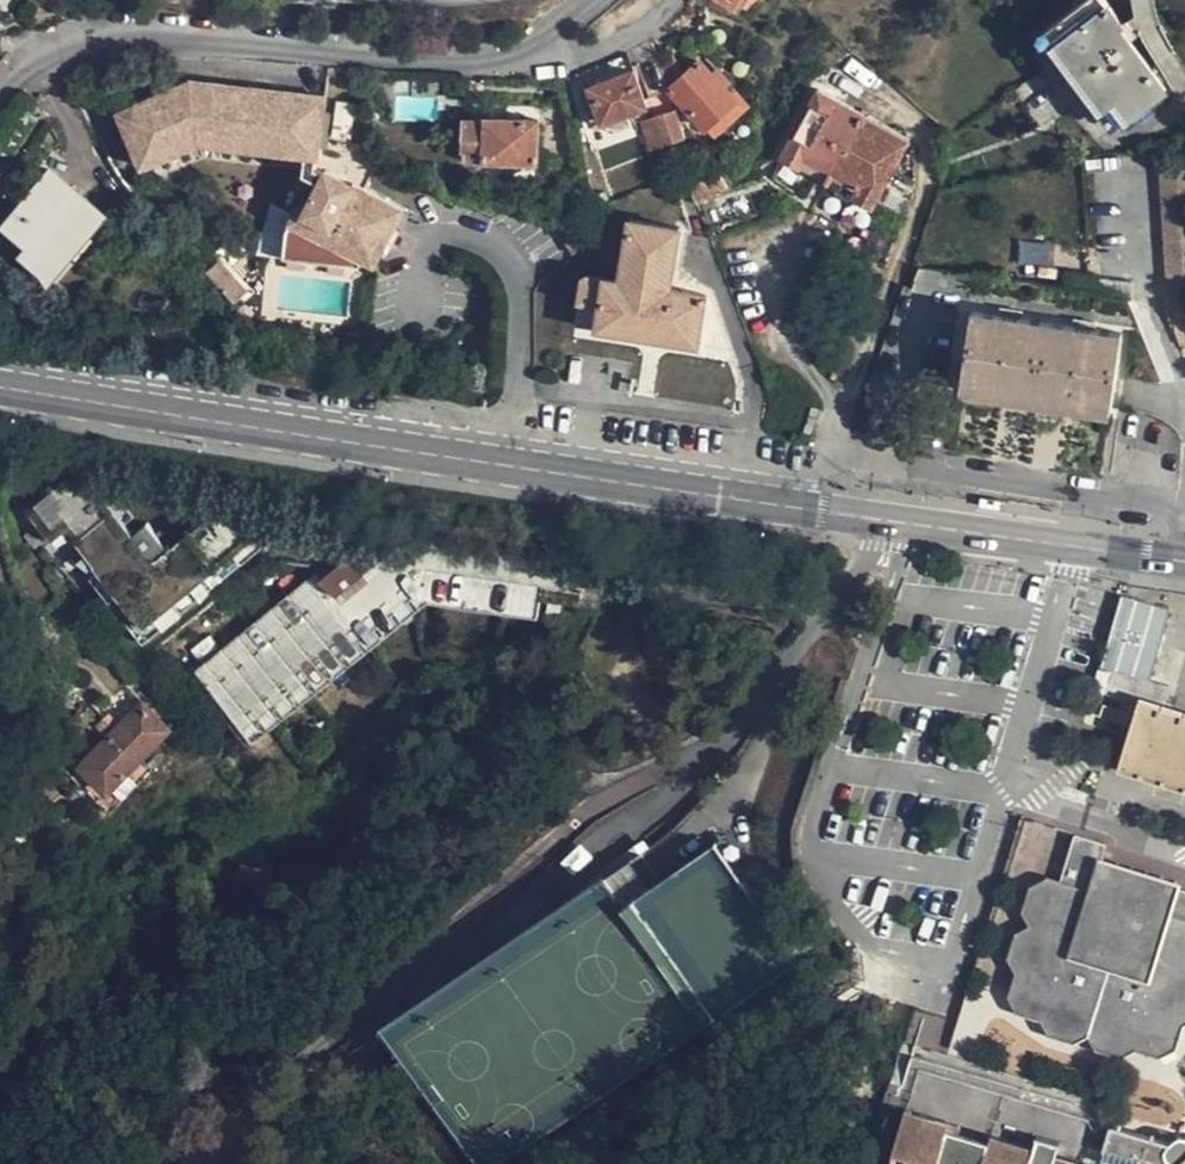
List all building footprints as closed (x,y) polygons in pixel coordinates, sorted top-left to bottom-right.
[(736,9),(741,0),(721,0),(736,9)] [(1046,30),(1115,127),(1164,91),(1098,0),(1087,0),(1046,30)] [(850,50),(818,81),(854,101),(872,67),(850,50)] [(652,73),(667,88),(655,54),(646,57),(653,71),(652,73)] [(653,71),(646,57),(634,62),(646,96),(665,89),(667,88),(652,73),(653,71)] [(672,88),(677,94),(706,128),(735,102),(725,89),(710,72),(699,62),(672,88)] [(710,72),(725,89),(730,84),(717,67),(710,72)] [(633,70),(580,90),(592,124),(646,103),(633,70)] [(346,140),(322,136),(303,132),(306,95),(190,81),(116,113),(140,167),(199,141),(304,154),(304,175),(319,184),(307,207),(299,203),(285,229),(283,256),(360,266),(364,259),(374,265),(405,210),(364,191),(367,185),(342,186),(346,140)] [(855,190),(852,196),(874,209),(909,142),(817,89),(781,158),(803,169),(806,162),(855,190)] [(303,132),(322,136),(326,97),(306,95),(303,132)] [(675,111),(652,119),(661,144),(683,137),(675,111)] [(482,120),(462,120),(461,157),(481,158),(482,160),(537,162),(539,120),(483,118),(482,120)] [(661,144),(652,119),(641,122),(650,148),(661,144)] [(342,186),(367,185),(374,170),(361,163),(367,144),(346,140),(342,186)] [(803,169),(852,196),(855,190),(806,162),(803,169)] [(21,254),(40,271),(77,227),(86,233),(101,214),(51,172),(5,227),(26,245),(21,254)] [(724,189),(718,176),(694,189),(700,202),(724,189)] [(697,345),(706,293),(672,287),(680,227),(629,219),(620,280),(582,273),(575,324),(697,345)] [(47,277),(86,233),(77,227),(40,271),(47,277)] [(1112,407),(1116,376),(1122,335),(973,311),(962,385),(1112,407)] [(230,558),(238,512),(220,509),(153,562),(151,559),(164,548),(145,524),(132,536),(93,487),(62,482),(25,511),(50,542),(66,528),(75,539),(72,542),(78,550),(70,558),(139,646),(238,568),(230,558)] [(230,558),(238,568),(265,546),(238,512),(230,558)] [(584,571),(378,536),(373,566),(359,578),(344,562),(321,580),(315,575),(193,672),(250,744),(423,607),(535,626),(537,609),(576,615),(584,571)] [(1153,679),(1164,605),(1114,598),(1103,671),(1153,679)] [(169,709),(160,700),(151,709),(161,717),(169,709)] [(161,717),(151,709),(141,701),(120,724),(114,730),(108,737),(81,765),(107,790),(168,726),(161,717)] [(1138,706),(1133,721),(1127,739),(1124,749),(1118,768),(1184,789),(1184,721),(1138,706)] [(114,730),(120,724),(108,714),(103,718),(114,730)] [(108,737),(114,730),(103,718),(96,727),(108,737)] [(1,803),(14,796),(0,765),(0,801),(1,803)] [(707,824),(674,845),(714,858),(735,869),(707,824)] [(1167,919),(1170,907),(1184,912),(1184,892),(1175,888),(1176,886),(1099,860),(1104,845),(1074,836),(1059,884),(1046,881),(1031,888),(1024,911),(1032,928),(1017,935),(1009,960),(1018,972),(1009,996),(1018,1012),(1041,1019),(1048,1034),(1074,1042),(1087,1034),(1096,1048),(1119,1056),(1136,1049),(1157,1056),(1172,1049),(1179,1025),(1184,1022),(1184,925),(1167,919)] [(644,865),(632,846),(399,994),(498,1152),(795,964),(735,869),(714,858),(674,845),(644,865)] [(1170,907),(1167,919),(1184,925),(1184,912),(1170,907)] [(1057,1156),(1060,1142),(1042,1137),(1038,1149),(994,1135),(993,1141),(948,1128),(950,1122),(905,1107),(888,1163),(1084,1163),(1057,1156)] [(1183,1141),(1178,1142),(1170,1150),(1113,1133),(1102,1163),(1184,1163),(1184,1142),(1183,1141)]
